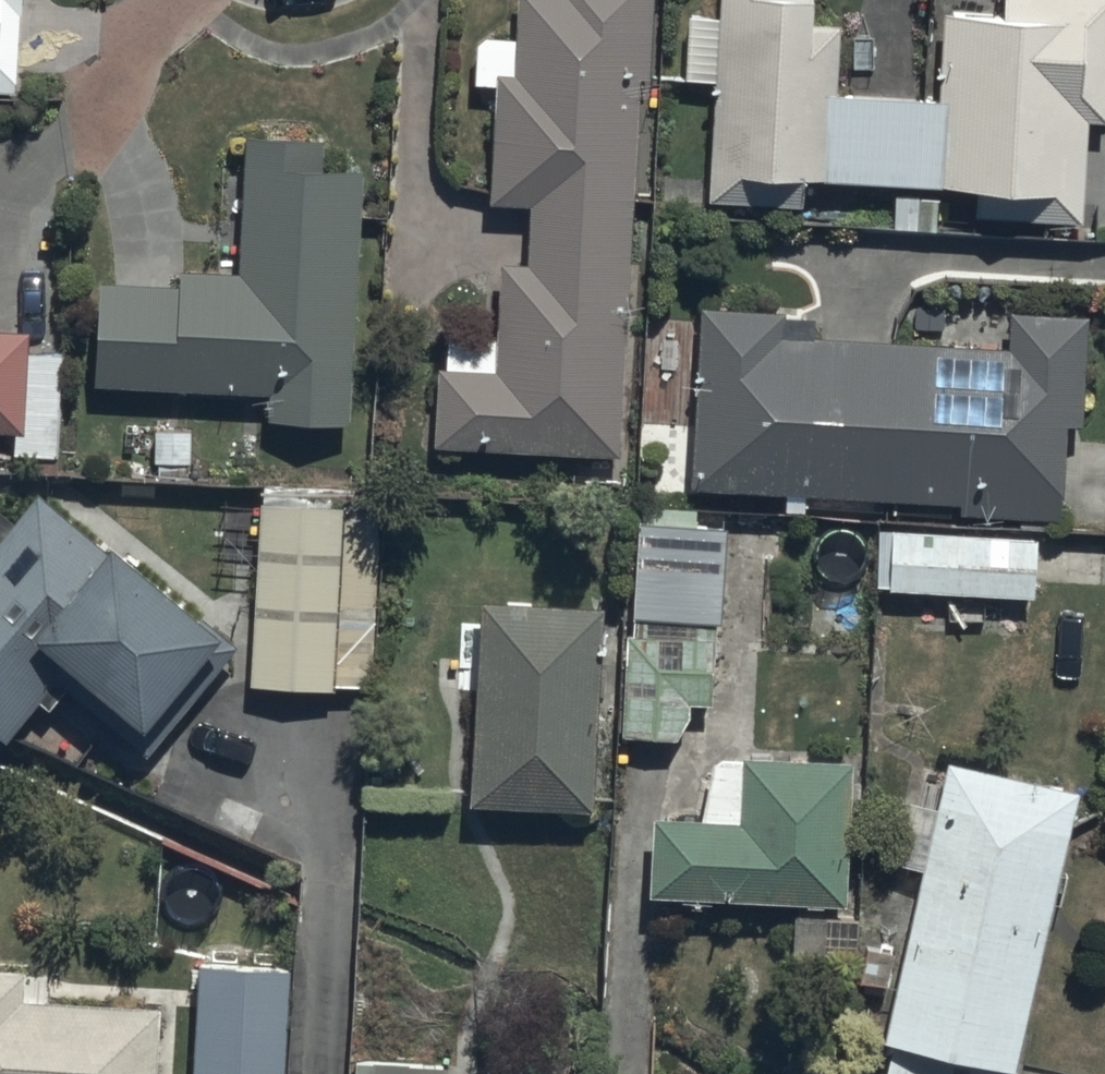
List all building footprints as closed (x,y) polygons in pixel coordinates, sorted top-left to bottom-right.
[(17,0),(0,0),(0,85),(13,85),(17,0)] [(648,0),(454,0),(427,447),(620,459),(648,0)] [(705,207),(1102,236),(1104,202),(1104,0),(946,0),(939,95),(846,88),(853,0),(721,0),(705,207)] [(344,428),(360,149),(243,142),(234,292),(101,285),(93,414),(344,428)] [(701,314),(691,504),(1068,524),(1078,334),(701,314)] [(11,422),(10,447),(30,448),(29,462),(54,464),(61,345),(24,343),(26,322),(0,320),(0,422),(11,422)] [(107,527),(98,536),(34,483),(0,524),(0,730),(4,733),(38,691),(47,699),(63,681),(145,748),(231,642),(208,623),(215,615),(107,527)] [(343,488),(257,483),(246,678),(373,685),(381,541),(341,539),(343,488)] [(640,509),(633,509),(632,613),(623,613),(622,727),(682,728),(682,694),(710,695),(711,613),(719,613),(720,517),(688,517),(688,502),(640,502),(640,509)] [(1037,527),(878,519),(875,583),(1034,591),(1037,527)] [(614,611),(485,604),(473,813),(602,820),(614,611)] [(850,901),(859,758),(661,773),(654,889),(850,901)] [(949,775),(889,1055),(980,1073),(1013,1073),(1072,801),(949,775)] [(294,974),(200,968),(193,1073),(288,1073),(294,974)] [(167,1000),(0,988),(0,1073),(161,1073),(167,1000)] [(358,1060),(357,1073),(445,1073),(446,1064),(358,1060)]
